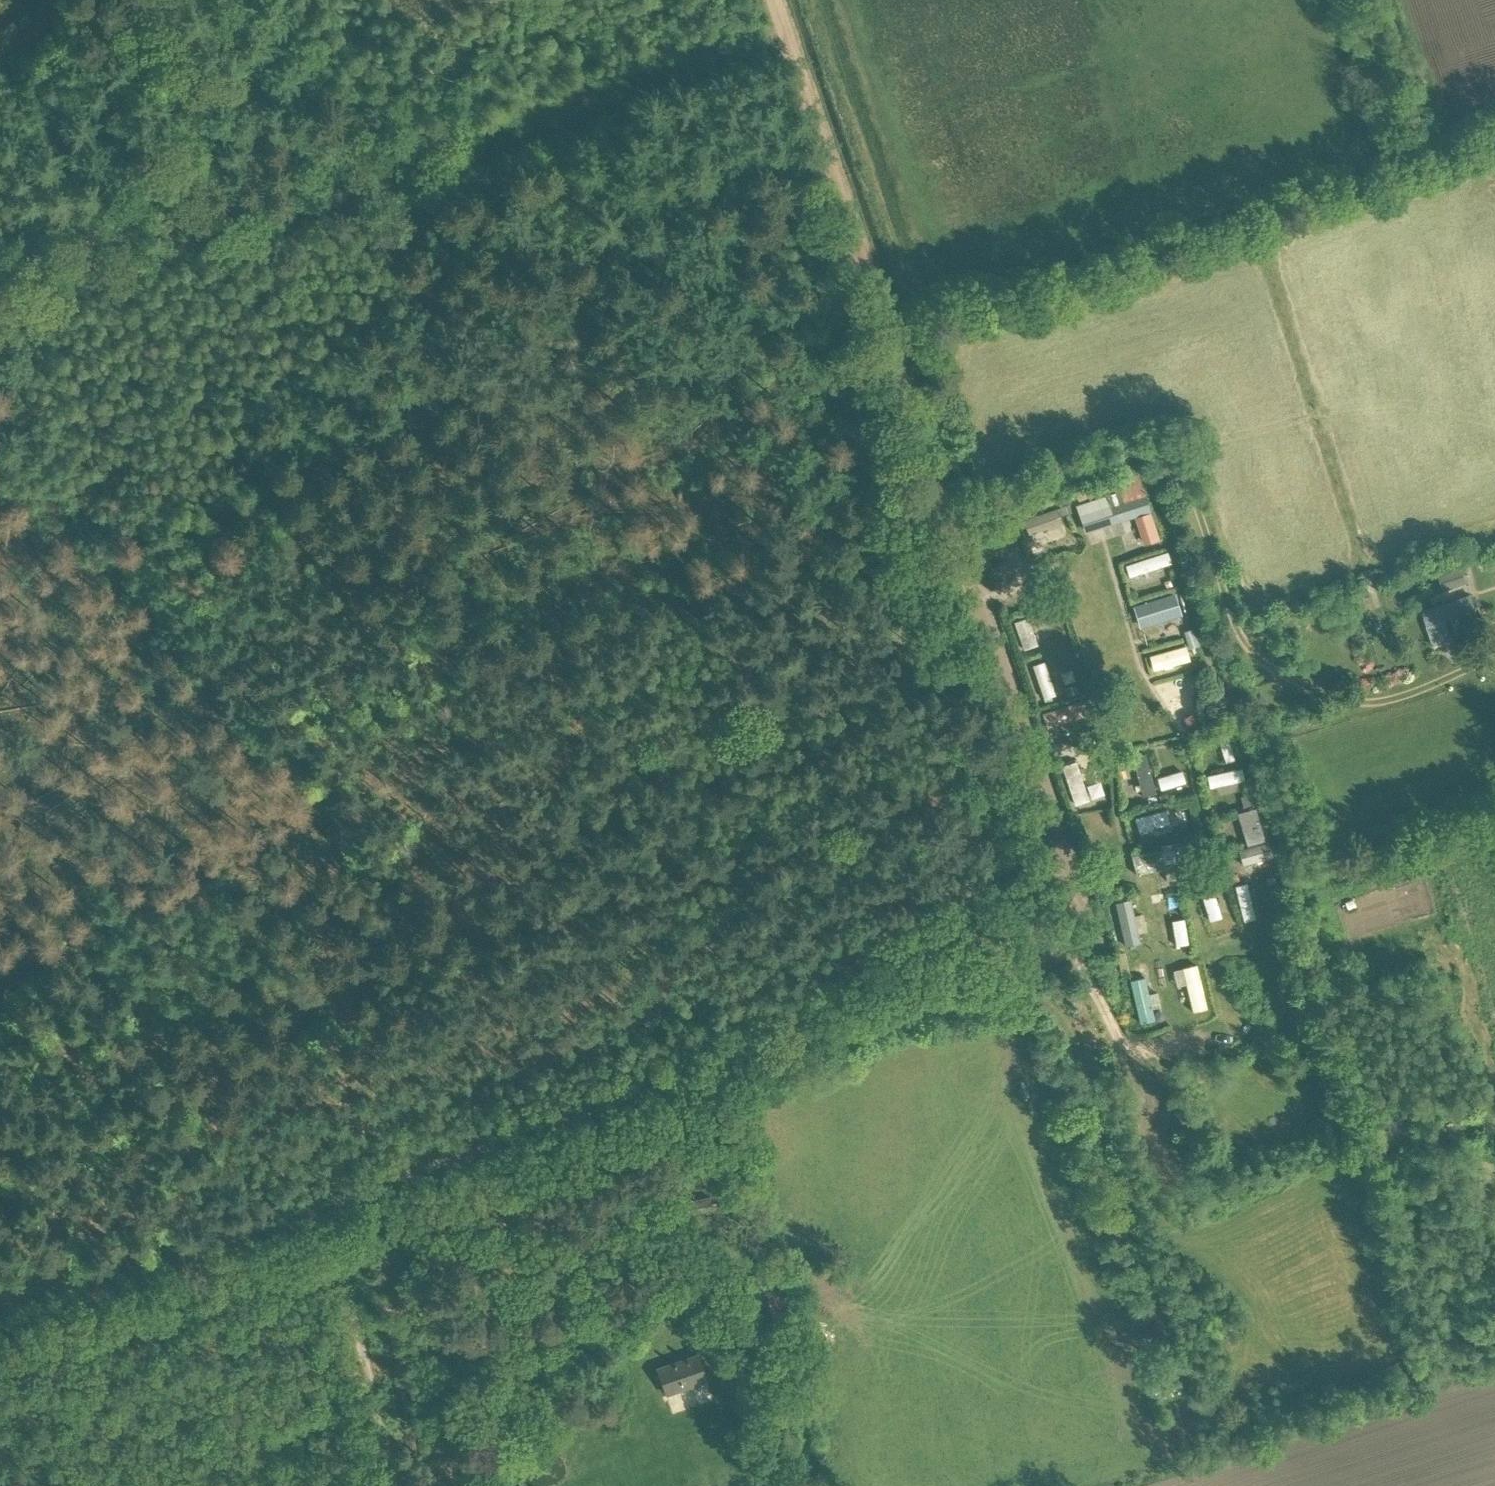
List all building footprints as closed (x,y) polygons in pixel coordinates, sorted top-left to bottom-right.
[(1085,530),(1148,509),(1137,474),(1116,480),(1120,491),(1077,505),(1085,530)] [(1111,480),(1087,489),(1090,498),(1114,488),(1111,480)] [(1023,520),(1028,534),(1061,523),(1056,508),(1023,520)] [(1126,584),(1169,569),(1164,555),(1121,570),(1126,584)] [(1438,575),(1444,591),(1468,583),(1462,567),(1438,575)] [(1365,613),(1378,609),(1373,595),(1361,599),(1365,613)] [(1471,595),(1423,611),(1435,644),(1452,638),(1446,620),(1476,610),(1471,595)] [(1021,657),(1035,652),(1024,622),(1010,626),(1021,657)] [(1193,628),(1184,631),(1189,647),(1198,644),(1193,628)] [(1150,679),(1188,668),(1183,650),(1145,661),(1150,679)] [(1221,769),(1231,767),(1226,740),(1216,741),(1221,769)] [(1130,762),(1139,812),(1155,809),(1146,759),(1130,762)] [(1211,779),(1214,793),(1242,788),(1240,774),(1211,779)] [(1237,813),(1246,846),(1265,841),(1255,808),(1237,813)] [(1137,841),(1166,830),(1161,815),(1131,825),(1137,841)] [(1090,855),(1101,850),(1091,826),(1080,830),(1090,855)] [(1161,844),(1167,880),(1181,877),(1178,860),(1182,859),(1179,841),(1161,844)] [(1132,855),(1136,874),(1164,867),(1160,849),(1132,855)] [(1275,875),(1264,878),(1267,888),(1278,885),(1275,875)] [(1243,889),(1231,893),(1241,930),(1253,926),(1243,889)] [(1119,951),(1134,947),(1125,910),(1110,913),(1119,951)] [(1168,927),(1169,954),(1181,954),(1180,927),(1168,927)] [(711,1196),(685,1201),(688,1216),(714,1212),(711,1196)] [(695,1353),(656,1367),(666,1394),(705,1380),(695,1353)]
